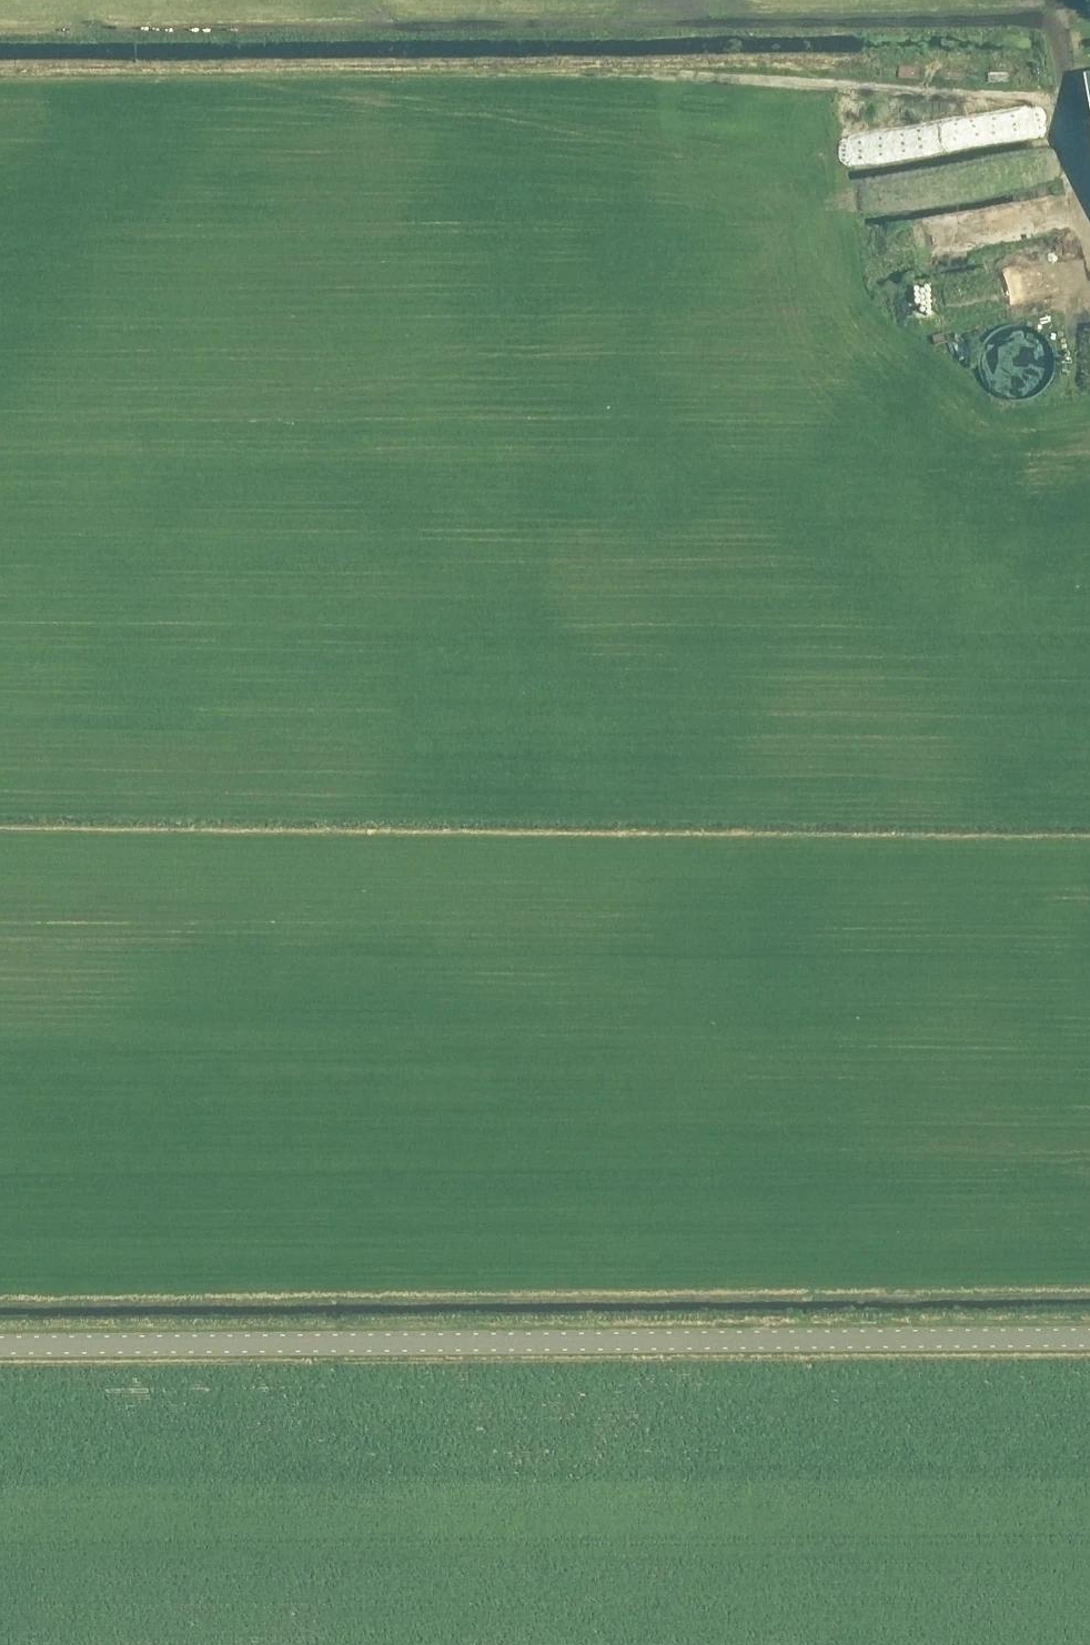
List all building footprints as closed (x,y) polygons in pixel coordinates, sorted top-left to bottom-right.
[(862,149),(863,159),(979,144),(975,119),(882,131),(884,146),(862,149)] [(950,250),(944,214),(928,216),(934,253),(950,250)] [(936,336),(924,342),(934,363),(946,357),(936,336)]
